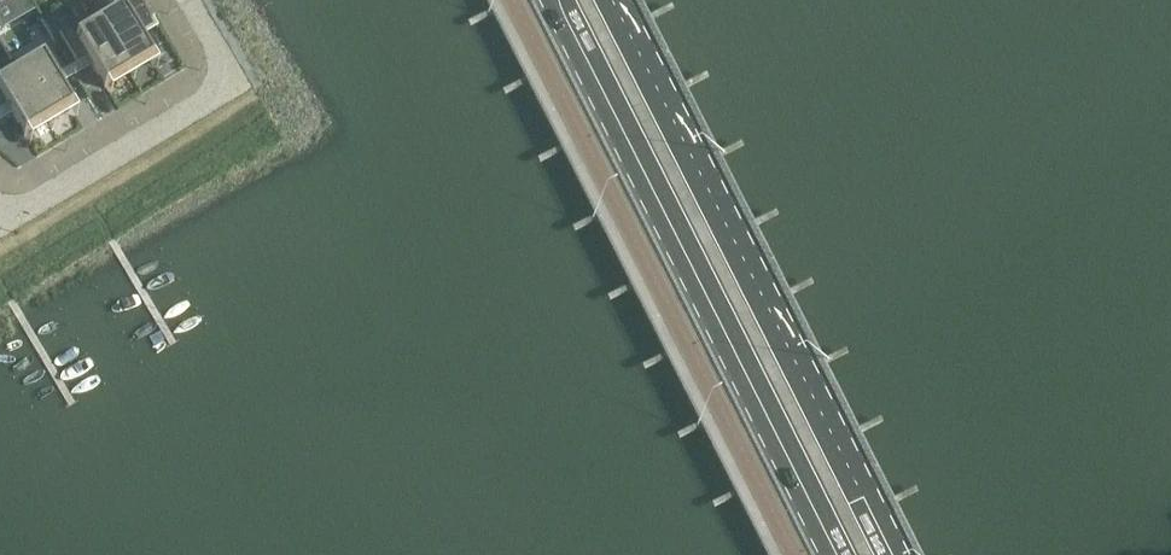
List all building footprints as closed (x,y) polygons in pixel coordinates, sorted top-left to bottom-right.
[(152,20),(140,0),(119,0),(93,15),(129,75),(152,61),(134,31),(152,20)] [(129,75),(93,15),(59,36),(77,65),(87,59),(105,89),(129,75)] [(50,48),(17,68),(16,68),(48,123),(72,109),(54,79),(64,73),(50,48)] [(17,68),(14,63),(0,71),(0,111),(7,107),(25,137),(48,123),(16,68),(17,68)]
